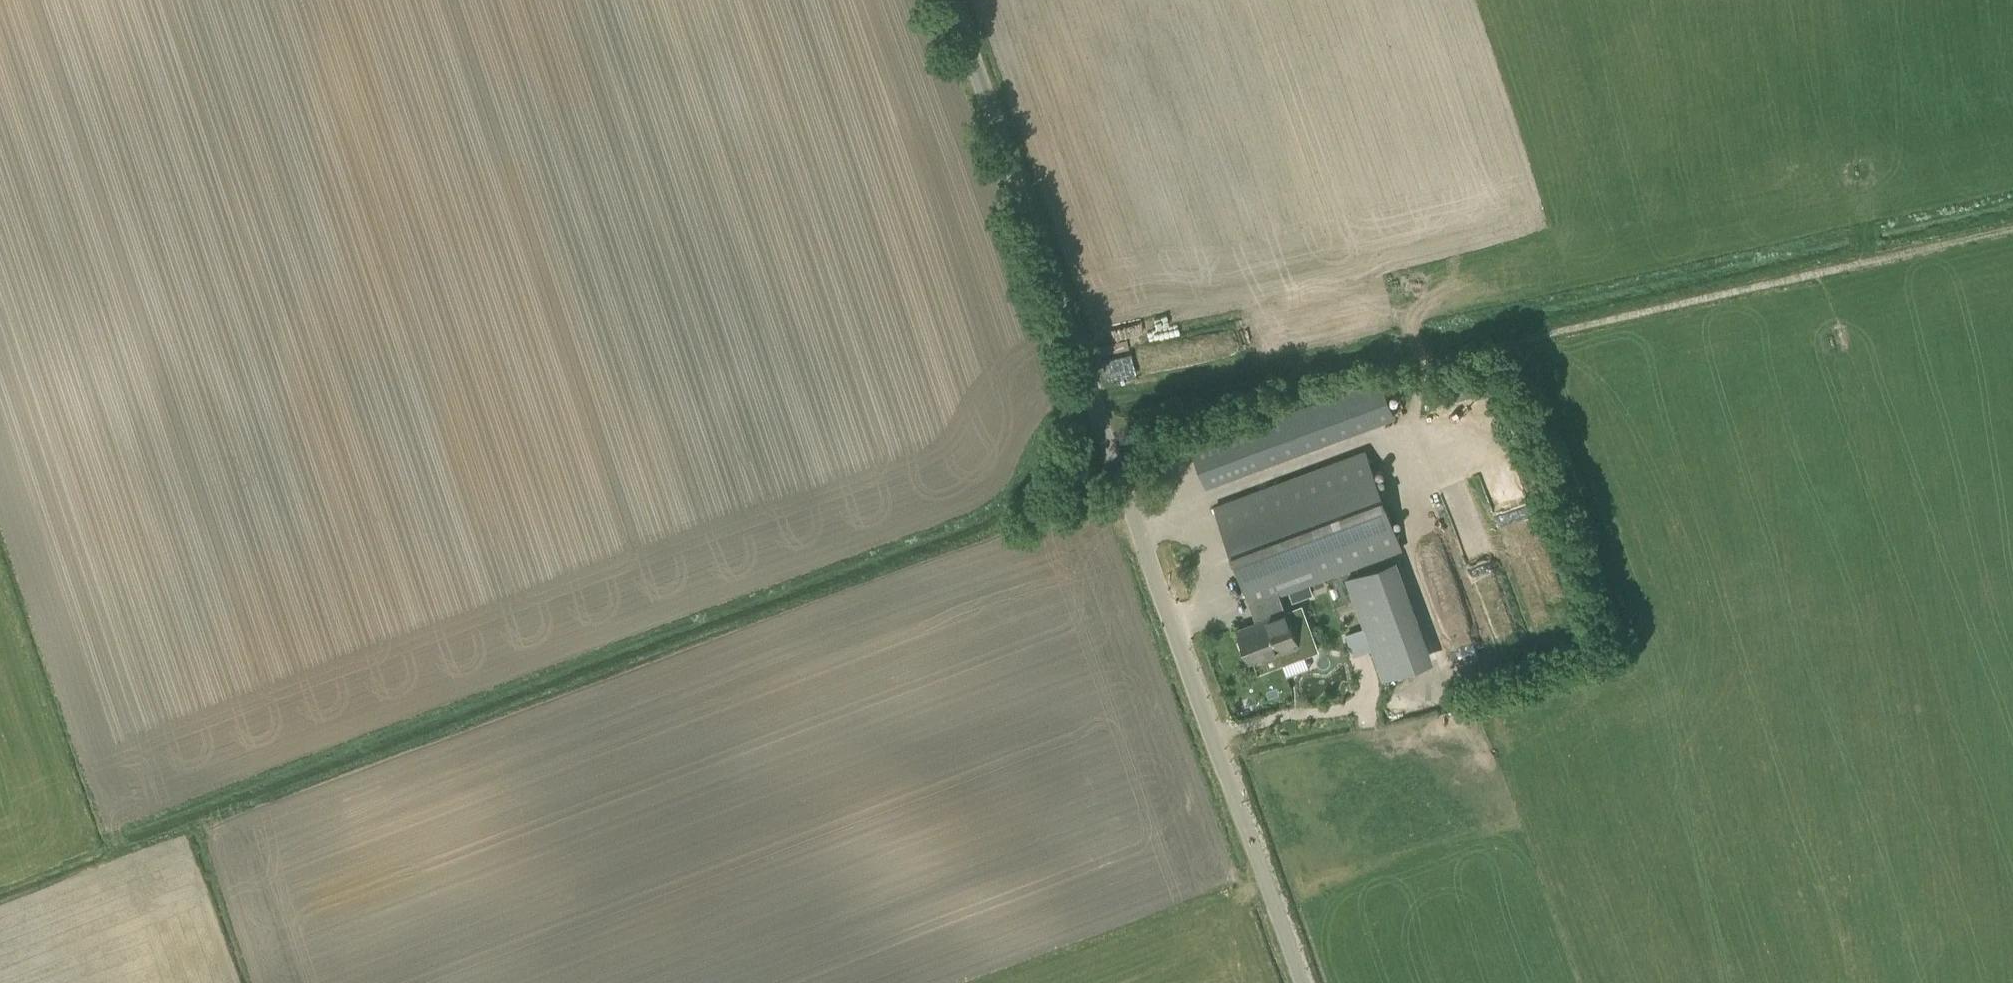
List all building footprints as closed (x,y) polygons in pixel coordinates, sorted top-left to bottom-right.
[(1187,342),(1223,334),(1220,324),(1184,332),(1187,342)] [(1456,399),(1475,393),(1466,370),(1448,377),(1456,399)] [(1207,486),(1397,415),(1382,374),(1191,444),(1207,486)] [(1251,662),(1279,651),(1283,663),(1319,649),(1302,604),(1285,610),(1279,594),(1294,588),(1298,599),(1310,595),(1305,584),(1402,548),(1365,450),(1215,505),(1257,620),(1238,627),(1251,662)] [(1383,679),(1435,660),(1397,559),(1345,578),(1383,679)] [(1351,652),(1362,652),(1361,629),(1350,629),(1351,652)]
